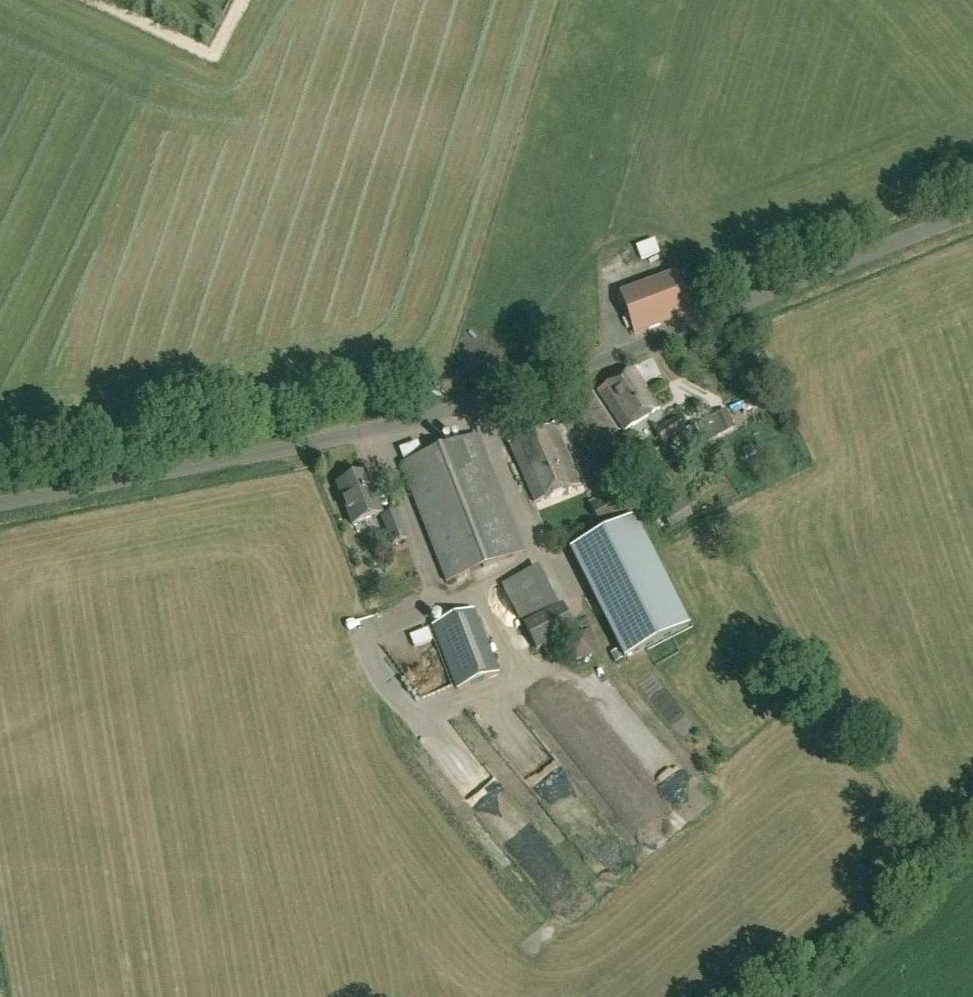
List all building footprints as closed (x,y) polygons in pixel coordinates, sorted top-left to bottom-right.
[(634,336),(691,316),(677,276),(620,296),(634,336)] [(456,361),(470,364),(474,343),(460,340),(456,361)] [(640,365),(648,383),(666,375),(658,357),(640,365)] [(624,432),(660,409),(633,368),(598,391),(624,432)] [(445,391),(464,387),(462,378),(443,382),(445,391)] [(422,390),(424,402),(440,399),(438,388),(422,390)] [(700,446),(736,427),(726,409),(690,428),(695,437),(700,446)] [(672,440),(686,431),(677,417),(656,431),(665,445),(672,440)] [(534,506),(579,486),(553,426),(508,446),(534,506)] [(686,431),(672,440),(678,448),(695,437),(690,428),(686,431)] [(447,582),(523,552),(477,436),(401,466),(447,582)] [(759,441),(742,450),(747,459),(764,450),(759,441)] [(353,525),(381,514),(366,475),(337,486),(353,525)] [(601,528),(631,513),(619,489),(588,504),(601,528)] [(661,511),(664,516),(671,529),(692,517),(681,500),(661,511)] [(393,544),(406,539),(396,513),(382,518),(393,544)] [(636,519),(569,552),(581,577),(624,659),(645,648),(690,627),(654,556),(648,544),(636,519)] [(0,536),(0,546),(17,542),(15,533),(0,536)] [(559,608),(538,567),(501,586),(522,625),(536,651),(544,647),(551,661),(566,654),(559,640),(576,632),(562,606),(559,608)] [(458,689),(499,673),(474,610),(433,626),(458,689)] [(571,635),(565,649),(575,661),(590,658),(596,644),(586,633),(571,635)]
